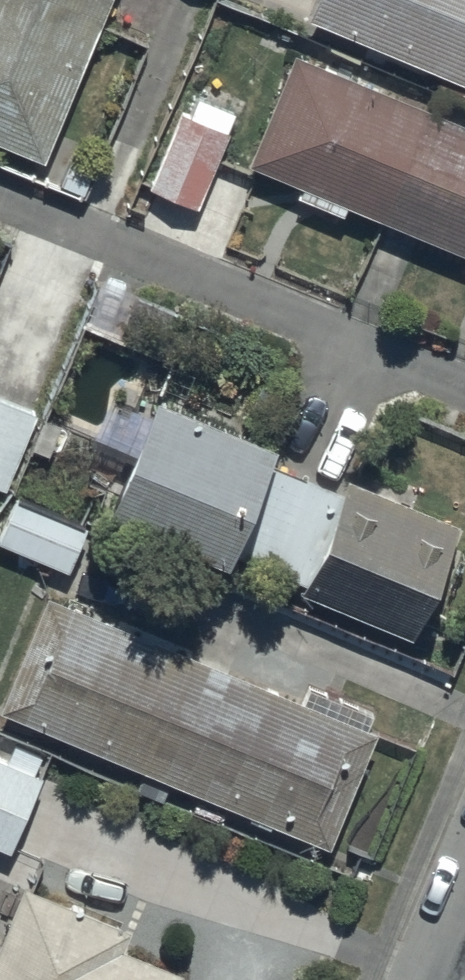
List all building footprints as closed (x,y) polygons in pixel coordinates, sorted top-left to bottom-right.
[(45,162),(106,0),(0,0),(0,143),(45,162)] [(305,22),(464,87),(464,0),(314,0),(305,22)] [(291,53),(244,166),(299,188),(295,197),(345,218),(349,207),(464,255),(464,124),(291,53)] [(223,133),(178,116),(149,190),(195,207),(223,133)] [(268,443),(150,394),(101,513),(226,565),(230,554),(301,583),(297,592),(409,639),(457,524),(343,477),(338,489),(262,458),(268,443)] [(0,398),(0,486),(2,487),(30,409),(0,398)] [(68,571),(86,526),(14,501),(0,538),(0,543),(68,571)] [(0,701),(0,707),(328,845),(374,735),(44,597),(0,701)] [(0,760),(0,849),(7,852),(40,778),(0,760)] [(0,943),(0,979),(176,979),(179,974),(116,947),(122,933),(23,890),(0,943)]
